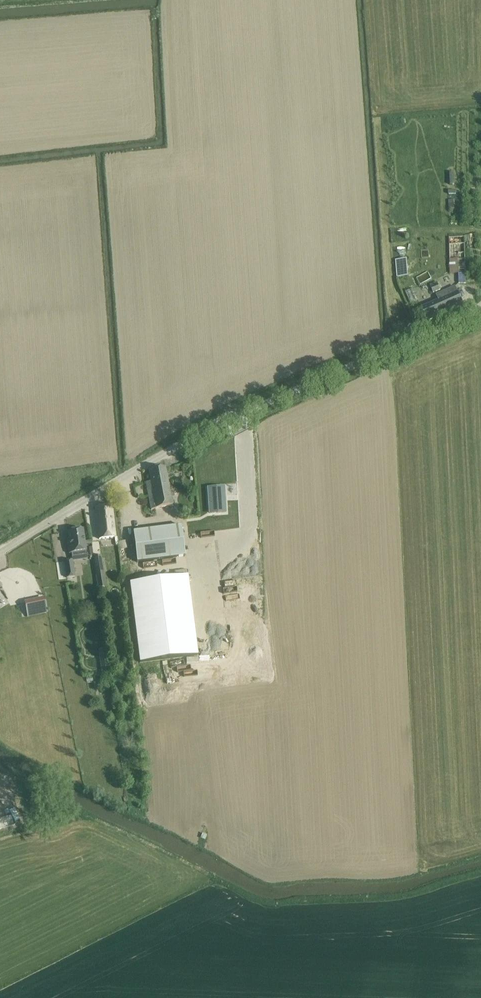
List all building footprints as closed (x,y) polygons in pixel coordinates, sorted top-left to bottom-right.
[(450,273),(459,273),(459,283),(466,283),(464,236),(449,237),(450,273)] [(405,258),(394,258),(394,277),(406,277),(405,258)] [(437,282),(430,285),(433,292),(440,289),(437,282)] [(422,308),(424,311),(428,320),(463,305),(455,287),(438,295),(440,300),(422,308)] [(173,505),(167,477),(165,467),(149,470),(151,481),(146,482),(151,509),(173,505)] [(209,513),(225,512),(224,487),(208,488),(209,513)] [(99,539),(100,539),(115,537),(112,506),(96,508),(99,539)] [(181,526),(134,532),(137,562),(185,556),(181,526)] [(86,551),(84,539),(83,529),(68,531),(70,544),(68,545),(69,554),(86,551)] [(126,541),(118,542),(119,549),(127,548),(126,541)] [(102,558),(94,559),(98,589),(107,587),(102,558)] [(74,577),(72,560),(64,561),(66,578),(68,578),(68,582),(74,581),(74,577)] [(137,614),(185,609),(182,583),(134,588),(137,614)] [(42,587),(23,591),(26,607),(45,602),(42,587)] [(191,661),(185,609),(137,614),(143,666),(191,661)] [(108,662),(100,664),(102,675),(110,674),(108,662)] [(93,672),(85,674),(88,686),(96,684),(93,672)] [(194,784),(194,792),(202,791),(202,783),(194,784)]
